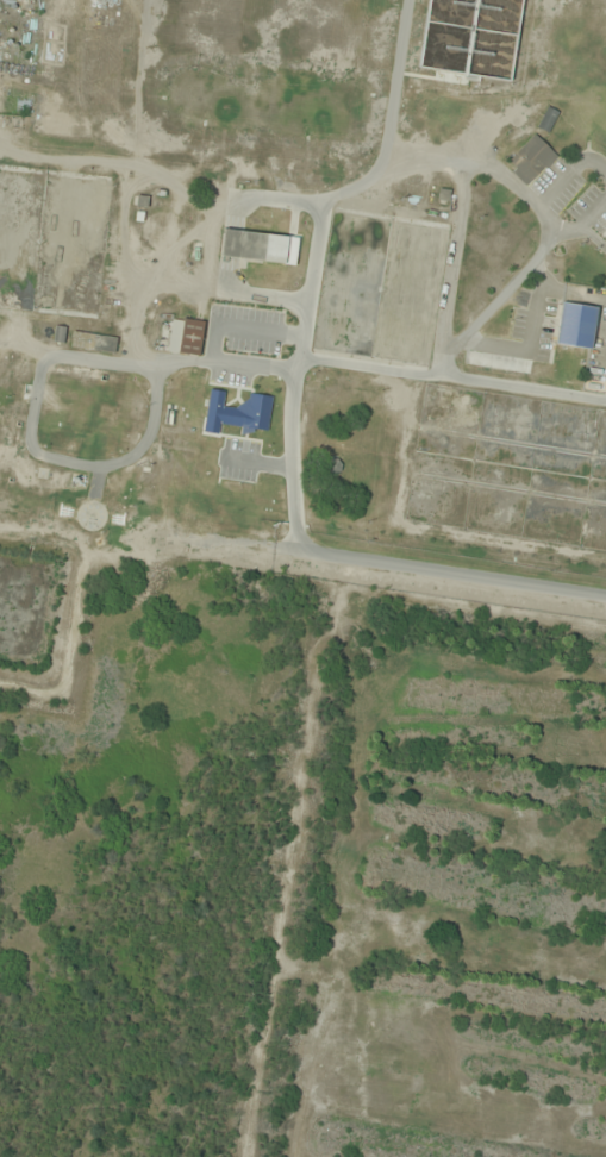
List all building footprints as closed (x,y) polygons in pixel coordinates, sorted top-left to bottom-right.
[(535,127),(546,133),(557,113),(546,107),(535,127)] [(504,164),(527,187),(556,157),(534,134),(504,164)] [(219,256),(262,262),(266,235),(222,229),(219,256)] [(588,349),(595,308),(560,303),(553,344),(588,349)] [(167,353),(199,356),(202,322),(170,319),(167,353)] [(112,354),(115,339),(72,331),(69,346),(112,354)] [(216,424),(266,431),(271,397),(246,394),(244,408),(219,405),(216,424)]
